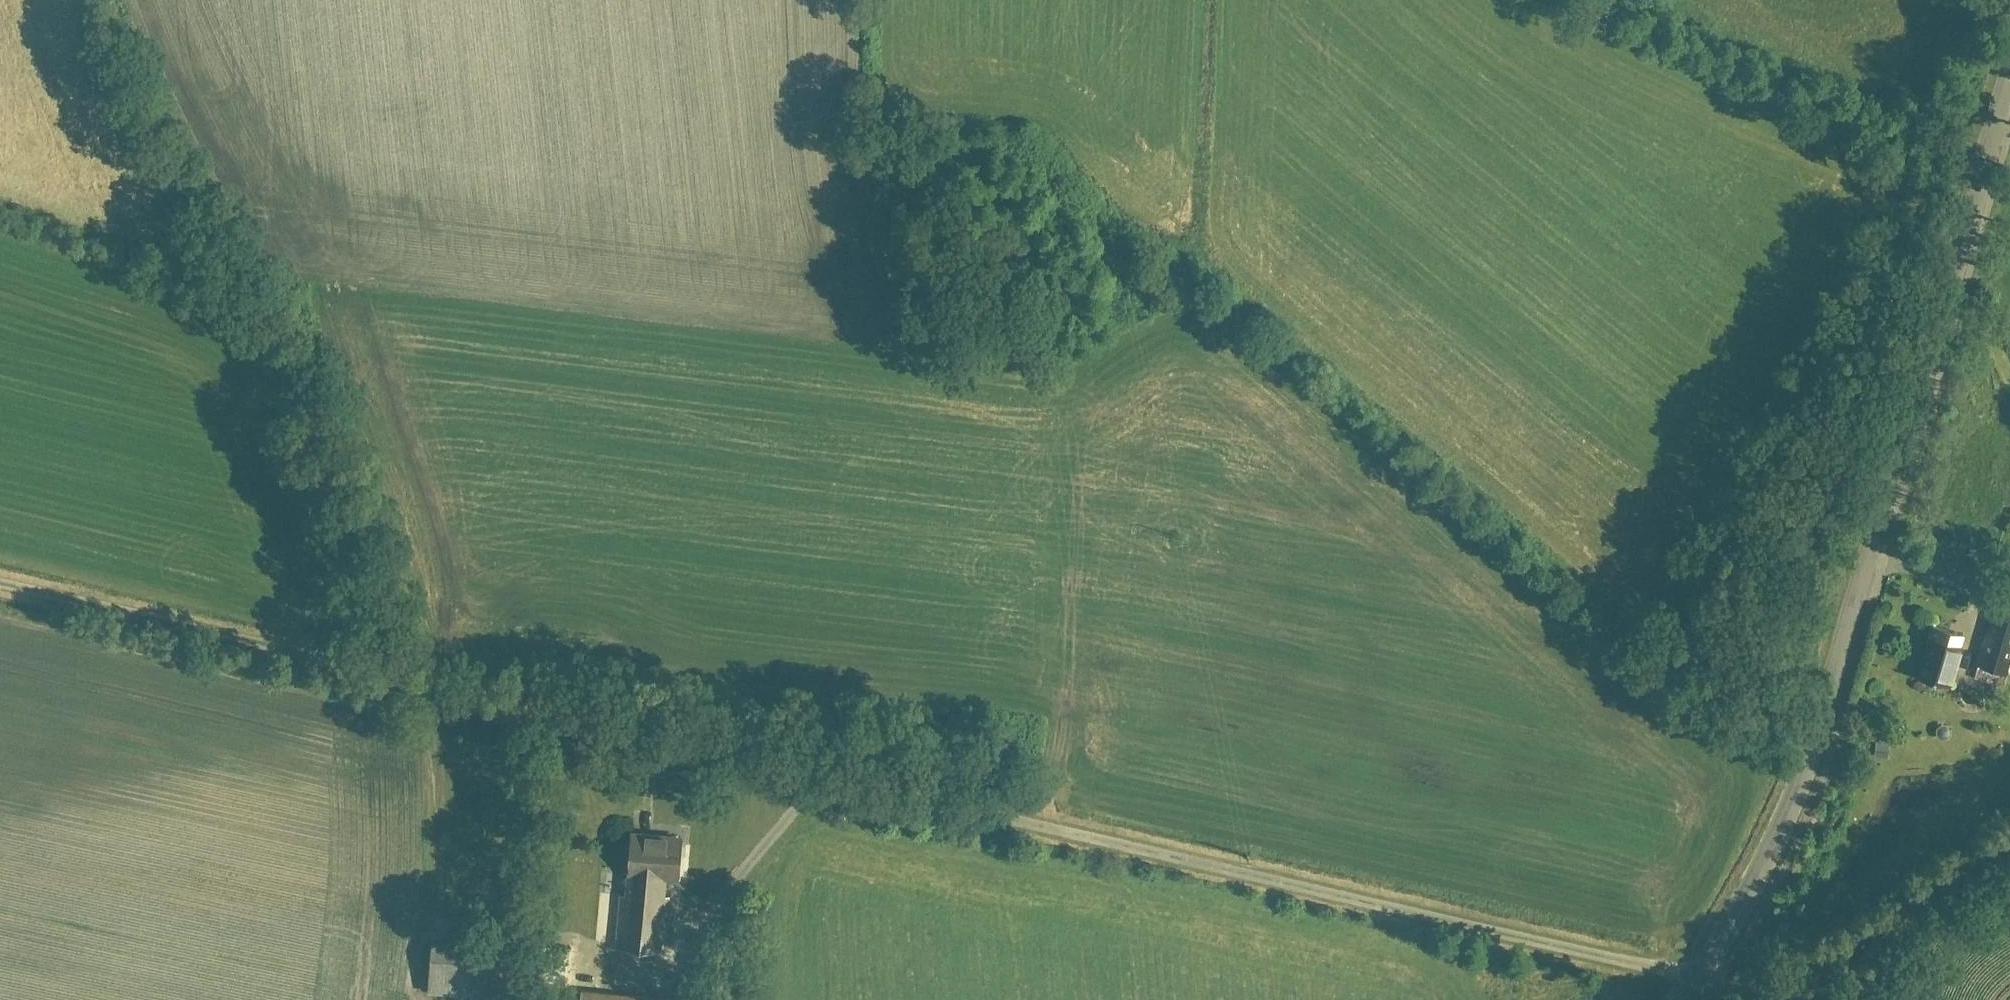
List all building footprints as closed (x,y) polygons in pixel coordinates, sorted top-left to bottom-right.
[(1978,666),(2008,678),(2009,673),(2009,621),(1998,616),(1978,666)] [(1936,629),(1922,682),(1958,691),(1972,638),(1936,629)] [(631,844),(619,954),(673,959),(684,849),(631,844)] [(433,945),(432,995),(513,997),(515,947),(433,945)] [(695,995),(583,987),(582,999),(695,999),(695,995)]
